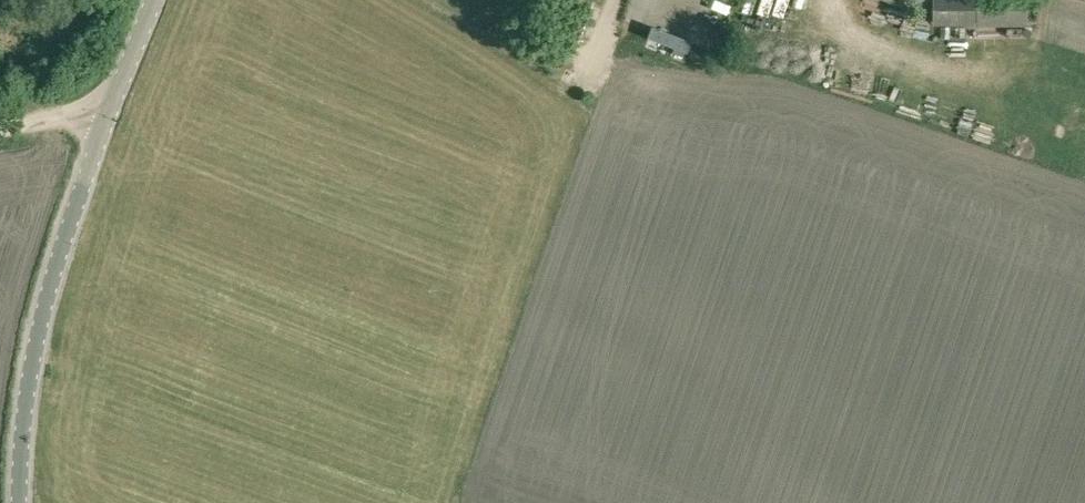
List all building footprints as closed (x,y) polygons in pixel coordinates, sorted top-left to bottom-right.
[(908,7),(909,5),(922,11),(927,0),(888,0),(908,7)] [(987,23),(1018,21),(1017,0),(986,0),(987,23)] [(652,41),(674,49),(685,53),(689,41),(656,29),(652,41)]
